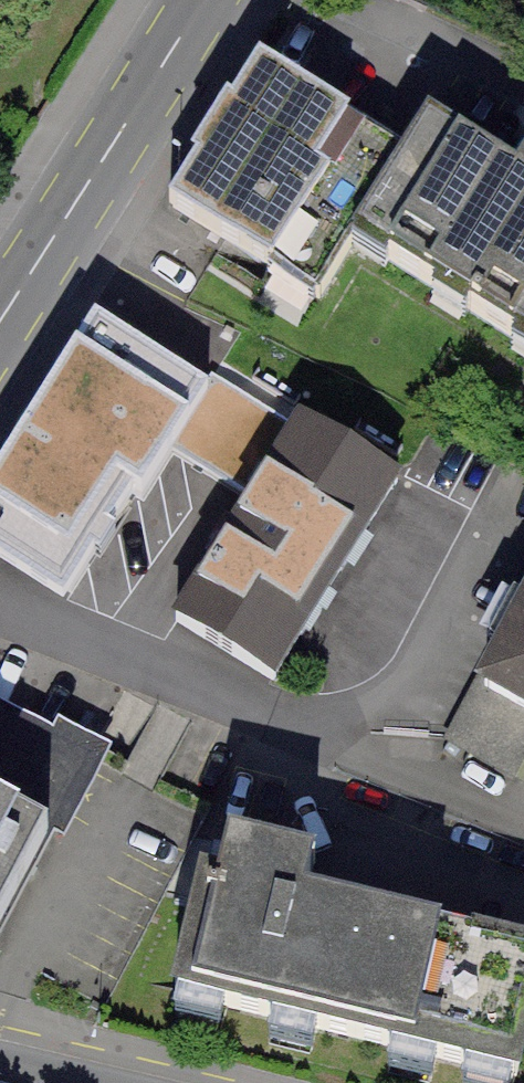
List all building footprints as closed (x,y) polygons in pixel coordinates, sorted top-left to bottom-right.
[(168,195),(267,256),(347,127),(249,66),(168,195)] [(523,348),(523,181),(424,123),(351,248),(523,348)] [(0,460),(0,536),(84,589),(207,393),(89,319),(0,460)] [(411,485),(295,419),(239,387),(191,469),(244,499),(228,526),(348,594),(411,485)] [(220,534),(165,631),(286,699),(341,603),(220,534)] [(465,702),(523,731),(523,582),(465,702)] [(55,834),(66,840),(110,760),(0,700),(0,936),(55,834)] [(197,990),(512,1065),(523,1017),(523,962),(308,911),(320,862),(232,841),(197,990)]
